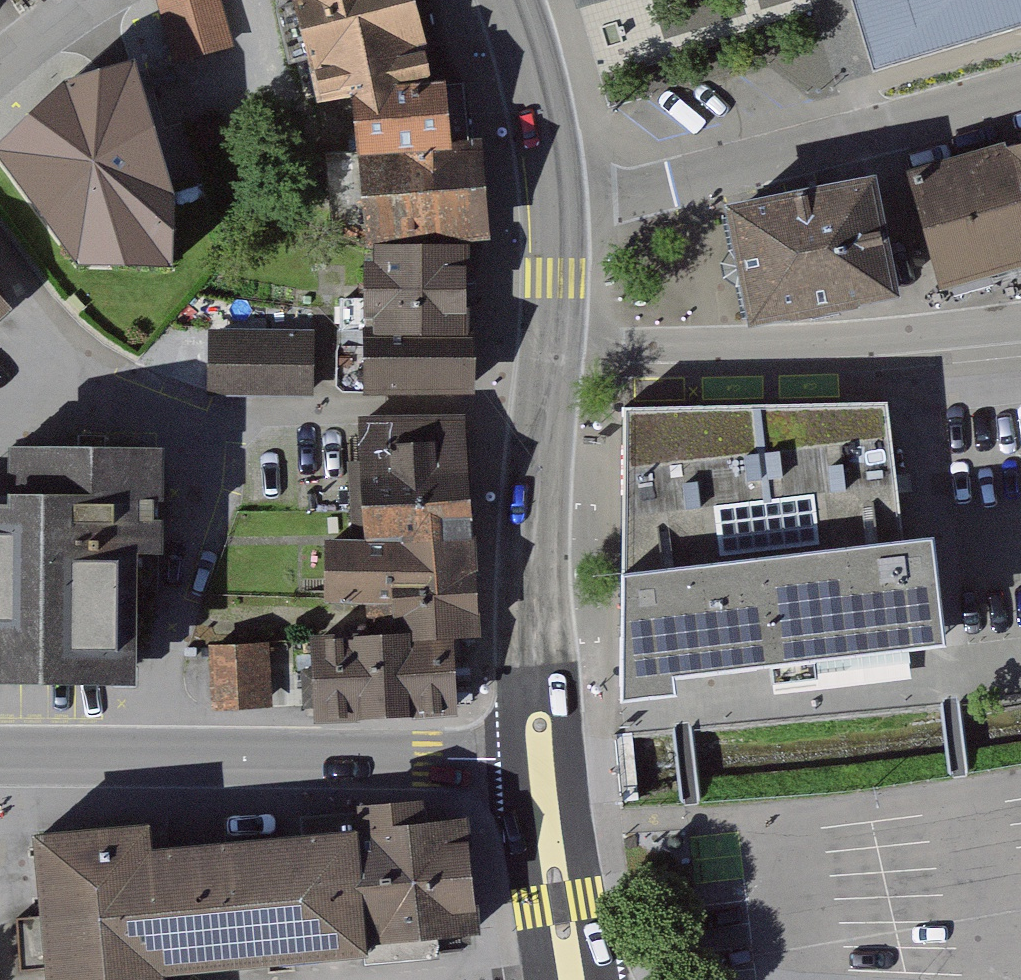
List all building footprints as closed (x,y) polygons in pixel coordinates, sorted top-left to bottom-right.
[(162,1),(178,59),(228,45),(215,0),(166,0),(162,1)] [(297,6),(280,11),(291,64),(310,59),(322,100),(356,96),(424,89),(401,0),(296,0),(297,6)] [(873,71),(1020,27),(1020,0),(852,0),(873,71)] [(64,103),(0,163),(0,182),(42,244),(105,336),(177,290),(175,217),(157,155),(135,82),(64,103)] [(424,89),(356,96),(360,151),(466,144),(462,86),(424,89)] [(938,284),(1020,260),(1020,137),(905,171),(938,284)] [(378,250),(462,250),(462,237),(481,235),(478,176),(472,144),(466,144),(360,151),(325,152),(326,191),(338,191),(339,205),(361,204),(364,249),(378,250)] [(751,327),(895,298),(872,185),(728,214),(751,327)] [(343,301),(342,332),(462,332),(462,250),(378,250),(378,268),(367,268),(367,300),(343,301)] [(346,392),(461,391),(462,332),(342,332),(341,388),(346,392)] [(306,340),(215,339),(215,392),(306,393),(306,340)] [(928,538),(905,541),(887,409),(624,412),(624,574),(618,701),(672,696),(669,672),(940,641),(928,538)] [(462,422),(360,423),(362,484),(355,485),(356,510),(468,501),(462,422)] [(124,691),(121,566),(152,565),(149,455),(0,459),(0,694),(124,691)] [(470,537),(468,501),(356,510),(360,545),(388,543),(470,537)] [(473,593),(470,537),(388,543),(388,555),(328,555),(328,598),(369,598),(473,593)] [(476,634),(473,593),(369,598),(371,640),(448,636),(476,634)] [(451,708),(448,636),(371,640),(315,643),(318,715),(451,708)] [(256,644),(214,646),(216,707),(258,706),(256,644)] [(29,830),(45,979),(160,979),(159,970),(481,936),(468,814),(158,847),(154,817),(29,830)]
